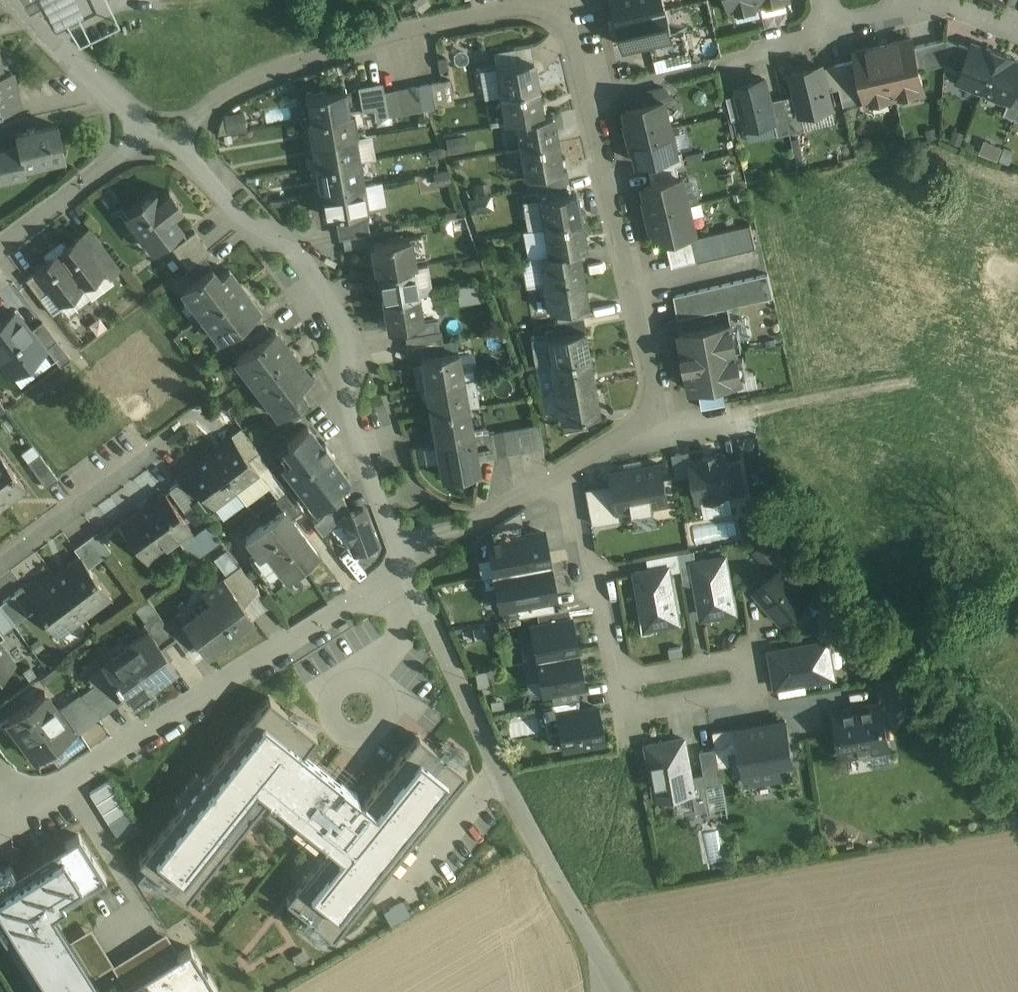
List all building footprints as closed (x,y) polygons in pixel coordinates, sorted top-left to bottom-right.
[(55,25),(82,12),(76,0),(43,0),(55,25)] [(619,19),(666,8),(664,0),(614,0),(619,19)] [(732,12),(782,0),(729,0),(732,12)] [(666,8),(619,19),(625,47),(650,41),(672,35),(666,8)] [(672,35),(650,41),(654,59),(689,50),(685,32),(672,35)] [(912,38),(856,52),(857,59),(866,95),(868,102),(924,89),(919,69),(914,46),(912,38)] [(948,38),(914,46),(919,69),(946,63),(948,38)] [(971,48),(948,38),(946,63),(962,70),(971,48)] [(485,43),(462,47),(465,60),(487,55),(485,43)] [(986,48),(973,43),(971,48),(962,70),(958,80),(963,82),(965,85),(976,90),(980,89),(984,90),(1000,51),(987,46),(986,48)] [(1000,51),(984,90),(989,92),(990,95),(1002,100),(1005,99),(1009,101),(1010,101),(1017,84),(1017,81),(1017,61),(1012,59),(1013,56),(1000,51)] [(857,59),(834,65),(840,88),(843,100),(866,95),(857,59)] [(533,62),(497,68),(502,96),(538,90),(533,62)] [(19,103),(11,69),(2,71),(0,63),(0,107),(19,103)] [(834,65),(822,68),(828,91),(840,88),(834,65)] [(822,66),(791,73),(796,94),(801,114),(802,114),(832,106),(828,91),(822,68),(822,66)] [(766,79),(736,86),(738,95),(744,118),(746,127),(774,120),(775,120),(771,100),(766,79)] [(455,104),(451,80),(431,83),(435,107),(455,104)] [(431,83),(419,86),(424,110),(435,107),(431,83)] [(1004,113),(1016,118),(1017,112),(1017,84),(1010,101),(1009,101),(1004,113)] [(419,86),(407,88),(412,112),(424,110),(419,86)] [(407,88),(396,90),(400,114),(412,112),(407,88)] [(346,90),(306,97),(310,121),(350,114),(346,90)] [(538,90),(502,96),(507,124),(517,122),(543,117),(538,90)] [(796,94),(782,98),(791,132),(806,129),(802,114),(801,114),(796,94)] [(738,95),(727,97),(732,121),(744,118),(738,95)] [(791,132),(782,98),(771,100),(775,120),(774,120),(778,136),(791,132)] [(665,99),(626,108),(629,122),(627,122),(630,136),(672,126),(665,99)] [(248,109),(229,111),(230,130),(250,129),(248,109)] [(350,114),(310,121),(314,145),(354,138),(350,114)] [(543,117),(517,122),(521,149),(557,143),(553,115),(543,117)] [(58,126),(17,135),(19,146),(24,166),(65,157),(64,152),(58,126)] [(672,126),(630,136),(634,150),(636,149),(639,163),(647,161),(678,153),(678,152),(672,126)] [(452,151),(472,148),(470,134),(450,136),(452,151)] [(354,138),(314,145),(318,168),(358,161),(354,138)] [(557,143),(521,149),(526,177),(563,171),(557,143)] [(0,150),(0,172),(22,167),(23,173),(25,172),(24,166),(19,146),(0,150)] [(678,153),(647,161),(650,172),(677,166),(685,164),(682,151),(678,152),(678,153)] [(358,161),(318,168),(322,192),(362,185),(358,161)] [(677,166),(650,172),(653,184),(680,177),(677,166)] [(563,171),(526,177),(528,189),(569,182),(567,170),(563,171)] [(653,184),(645,186),(648,199),(645,200),(649,214),(690,204),(684,177),(653,184)] [(569,182),(528,189),(531,201),(540,199),(572,194),(569,182)] [(362,185),(322,192),(327,216),(339,214),(367,209),(362,185)] [(182,208),(170,192),(160,199),(166,207),(165,208),(171,216),(182,208)] [(572,194),(540,199),(545,227),(581,221),(576,193),(572,194)] [(160,199),(156,194),(127,215),(153,250),(181,228),(181,227),(180,228),(171,216),(165,208),(166,207),(160,199)] [(690,204),(649,214),(652,228),(655,227),(658,240),(692,232),(696,231),(690,204)] [(367,209),(339,214),(341,226),(369,221),(367,209)] [(581,221),(545,227),(550,254),(550,255),(578,250),(586,249),(581,221)] [(751,224),(739,227),(745,250),(757,247),(751,224)] [(739,227),(728,229),(733,253),(745,250),(739,227)] [(733,253),(728,229),(716,232),(722,255),(733,253)] [(106,249),(91,230),(81,238),(96,257),(106,249)] [(195,232),(173,249),(189,270),(205,258),(211,253),(195,232)] [(692,232),(666,239),(673,267),(698,261),(693,238),(693,237),(692,232)] [(693,237),(693,238),(698,261),(710,258),(704,235),(693,237)] [(80,237),(58,254),(83,286),(105,269),(96,257),(81,238),(80,237)] [(410,238),(373,245),(378,273),(414,266),(410,238)] [(119,267),(106,249),(96,257),(105,269),(109,274),(119,267)] [(578,250),(550,255),(550,254),(542,255),(547,284),(583,277),(578,250)] [(83,286),(58,254),(35,271),(36,272),(51,291),(60,303),(83,286)] [(189,270),(186,272),(193,282),(212,267),(205,258),(189,270)] [(414,266),(378,273),(382,300),(419,294),(414,266)] [(220,277),(212,267),(193,282),(182,290),(193,304),(197,301),(205,311),(200,315),(201,316),(241,286),(229,270),(220,277)] [(105,269),(83,286),(90,296),(112,280),(110,278),(111,277),(109,274),(105,269)] [(51,291),(36,272),(26,280),(41,299),(51,291)] [(768,273),(674,295),(678,319),(774,297),(768,273)] [(583,277),(547,284),(552,312),(588,305),(583,277)] [(482,281),(461,284),(463,301),(484,298),(482,281)] [(241,286),(201,316),(212,330),(216,327),(224,336),(219,340),(221,342),(261,311),(241,286)] [(60,303),(51,291),(41,299),(53,314),(56,312),(56,311),(62,306),(60,303)] [(419,294),(382,300),(387,328),(416,323),(424,322),(419,294)] [(15,312),(0,323),(0,359),(10,372),(43,348),(15,312)] [(424,322),(416,323),(418,335),(440,331),(438,319),(424,322)] [(71,359),(55,338),(43,322),(32,329),(34,332),(61,367),(71,359)] [(732,322),(681,331),(691,389),(699,387),(722,383),(742,379),(732,322)] [(272,333),(265,324),(264,325),(264,324),(246,338),(246,337),(246,338),(253,347),(272,333)] [(253,347),(236,360),(250,378),(289,348),(275,330),(272,333),(253,347)] [(584,330),(548,336),(553,365),(589,358),(584,330)] [(418,335),(406,337),(408,348),(420,346),(443,342),(441,331),(440,331),(418,335)] [(443,342),(420,346),(422,358),(446,354),(444,342),(443,342)] [(289,348),(250,378),(263,395),(302,365),(289,348)] [(446,354),(422,358),(427,386),(463,380),(458,351),(446,354)] [(589,358),(553,365),(558,392),(594,386),(589,358)] [(302,365),(263,395),(280,417),(306,397),(299,388),(312,378),(302,365)] [(463,380),(427,386),(432,413),(468,407),(463,380)] [(722,383),(699,387),(703,408),(725,404),(722,383)] [(594,386),(558,392),(563,420),(587,416),(599,414),(594,386)] [(468,407),(432,413),(437,442),(473,435),(468,407)] [(587,416),(563,420),(565,432),(589,428),(587,416)] [(540,424),(528,426),(532,449),(544,447),(540,424)] [(322,445),(308,426),(287,442),(296,453),(283,463),(317,508),(340,491),(337,487),(348,479),(329,454),(333,452),(325,442),(322,445)] [(528,426),(516,428),(520,451),(532,449),(528,426)] [(260,453),(241,428),(230,437),(232,439),(233,438),(250,460),(260,453)] [(516,428),(504,430),(508,453),(520,451),(516,428)] [(504,430),(492,432),(497,455),(508,453),(504,430)] [(492,432),(473,435),(477,459),(497,455),(492,432)] [(473,435),(437,442),(443,477),(479,471),(477,459),(473,435)] [(250,460),(233,438),(232,439),(210,455),(236,490),(259,473),(250,460)] [(0,454),(0,502),(1,504),(6,500),(13,495),(14,497),(26,489),(0,454)] [(59,479),(40,454),(28,462),(47,488),(59,479)] [(717,454),(704,456),(704,458),(691,460),(698,499),(707,497),(707,499),(723,496),(723,494),(730,493),(731,493),(726,461),(724,454),(717,456),(717,454)] [(214,507),(236,490),(210,455),(189,470),(187,471),(201,489),(214,507)] [(741,458),(726,461),(731,493),(730,493),(731,496),(748,494),(741,458)] [(663,464),(612,473),(614,485),(619,511),(669,502),(663,464)] [(201,489),(187,471),(189,470),(187,468),(175,477),(179,483),(190,497),(201,489)] [(190,497),(179,483),(172,488),(169,490),(185,512),(195,504),(190,497)] [(619,511),(614,485),(586,489),(593,526),(621,520),(619,511)] [(366,492),(345,500),(351,513),(363,508),(371,506),(366,492)] [(165,493),(120,525),(122,526),(127,522),(151,556),(145,560),(147,561),(191,529),(174,506),(165,493)] [(327,556),(290,504),(250,532),(268,557),(274,552),(293,580),(327,556)] [(351,513),(343,516),(356,551),(376,544),(363,508),(351,513)] [(769,515),(743,516),(744,533),(770,531),(769,515)] [(523,523),(492,529),(494,541),(525,535),(523,523)] [(98,532),(75,549),(81,557),(89,568),(112,551),(98,532)] [(494,541),(490,542),(496,575),(549,565),(543,532),(525,535),(494,541)] [(776,553),(765,542),(754,552),(764,564),(776,553)] [(679,552),(649,558),(651,570),(669,567),(669,570),(681,568),(679,552)] [(726,556),(693,562),(701,607),(715,605),(717,614),(736,611),(726,556)] [(89,568),(81,557),(68,567),(69,570),(57,579),(84,615),(81,611),(106,593),(109,597),(110,596),(89,568)] [(549,565),(496,575),(502,608),(518,605),(553,598),(555,598),(549,565)] [(651,570),(636,573),(645,617),(659,614),(661,624),(679,621),(671,577),(669,570),(669,567),(651,570)] [(810,597),(783,567),(757,590),(783,620),(791,614),(802,603),(810,597)] [(212,602),(191,617),(221,658),(266,625),(231,577),(207,595),(212,602)] [(84,615),(57,579),(45,588),(43,586),(30,595),(37,606),(58,634),(59,634),(56,629),(80,612),(83,616),(84,615)] [(30,595),(24,587),(14,594),(28,613),(37,606),(30,595)] [(553,598),(518,605),(520,617),(555,610),(555,611),(555,610),(553,598)] [(802,603),(791,614),(799,623),(810,612),(802,603)] [(0,604),(0,627),(4,633),(8,630),(15,624),(0,604)] [(192,638),(176,617),(166,624),(182,645),(192,638)] [(571,620),(532,627),(535,642),(538,660),(577,653),(571,620)] [(852,626),(840,628),(842,640),(854,638),(852,626)] [(116,664),(133,691),(152,679),(157,688),(186,670),(160,629),(141,641),(145,646),(116,664)] [(761,656),(772,655),(771,639),(760,639),(761,656)] [(535,642),(523,644),(526,662),(538,660),(535,642)] [(827,642),(772,652),(778,685),(833,675),(827,642)] [(0,643),(0,674),(15,663),(0,643)] [(577,653),(538,660),(541,677),(541,678),(544,693),(583,685),(577,653)] [(538,660),(526,662),(529,679),(541,677),(538,660)] [(489,670),(477,672),(478,679),(480,688),(492,685),(489,670)] [(111,672),(81,694),(97,715),(126,694),(111,672)] [(74,731),(44,691),(8,717),(9,718),(11,717),(39,755),(37,756),(38,757),(74,731)] [(272,691),(137,857),(188,899),(260,810),(315,855),(281,896),(333,938),(469,770),(417,728),(365,792),(309,746),(322,730),(272,691)] [(81,694),(62,708),(77,729),(97,715),(81,694)] [(577,699),(542,705),(544,717),(580,711),(577,699)] [(883,700),(834,707),(841,756),(890,749),(883,700)] [(580,711),(544,717),(547,733),(561,731),(564,748),(603,741),(597,708),(580,711)] [(786,721),(737,730),(742,758),(747,785),(783,778),(780,761),(792,759),(786,721)] [(719,763),(742,758),(737,730),(736,726),(713,730),(719,763)] [(684,738),(648,745),(656,792),(672,789),(673,797),(693,794),(694,794),(691,776),(684,738)] [(705,773),(691,776),(694,794),(693,794),(697,812),(711,809),(705,773)] [(93,790),(120,838),(139,827),(113,779),(93,790)] [(0,879),(0,929),(38,991),(97,991),(51,915),(108,881),(78,832),(0,879)] [(393,921),(413,913),(408,900),(388,909),(393,921)] [(216,990),(192,951),(124,991),(213,991),(216,990)]
